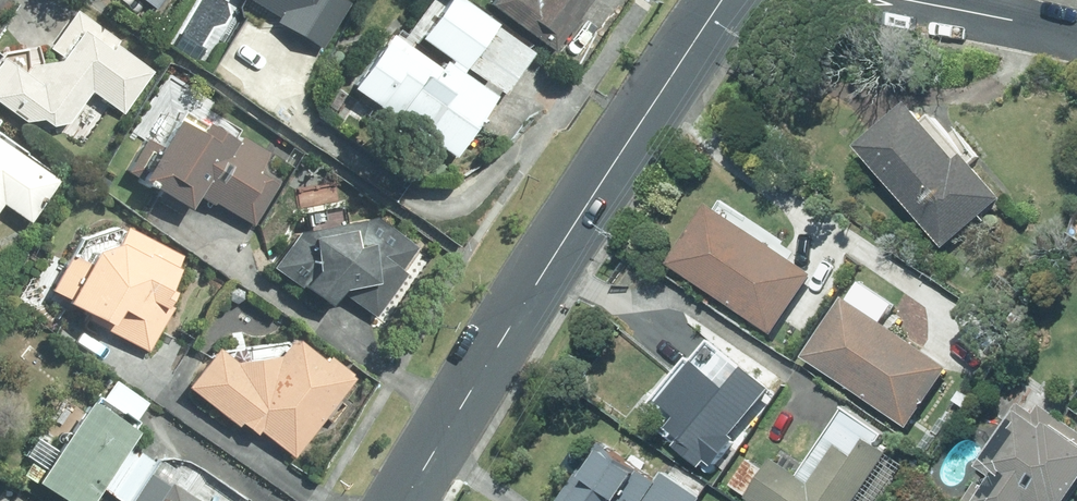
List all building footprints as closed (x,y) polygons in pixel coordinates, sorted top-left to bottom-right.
[(274,14),(270,20),(317,47),(344,1),(343,0),(250,0),(274,14)] [(456,0),(432,0),(404,40),(385,27),(347,84),(453,157),(528,49),(456,0)] [(479,1),(546,47),(580,0),(480,0),(479,1)] [(20,120),(35,117),(45,124),(61,122),(84,89),(118,112),(147,70),(113,46),(117,39),(70,7),(43,45),(55,53),(51,58),(25,63),(19,72),(0,60),(0,107),(20,120)] [(917,93),(858,143),(945,245),(1004,196),(917,93)] [(191,190),(247,225),(272,184),(250,170),(262,151),(234,134),(230,140),(196,119),(189,129),(169,117),(133,175),(182,205),(191,190)] [(0,144),(0,201),(24,216),(50,177),(0,144)] [(813,273),(709,203),(668,262),(773,333),(813,273)] [(285,227),(262,263),(323,303),(333,288),(371,312),(413,247),(364,215),(337,219),(335,206),(298,211),(300,225),(285,227)] [(41,299),(146,351),(174,293),(160,286),(176,253),(117,224),(108,242),(104,240),(82,246),(78,254),(66,249),(41,299)] [(948,367),(845,296),(805,355),(907,426),(948,367)] [(208,345),(179,384),(248,435),(254,428),(290,454),(349,376),(290,332),(274,354),(228,360),(208,345)] [(668,428),(709,462),(771,388),(745,366),(727,387),(694,360),(656,406),(674,420),(668,428)] [(109,377),(92,403),(81,396),(27,478),(63,500),(84,500),(95,483),(119,498),(145,457),(122,442),(148,402),(109,377)] [(1040,403),(1034,411),(1019,401),(975,461),(994,474),(985,486),(978,481),(963,500),(1066,500),(1076,486),(1076,430),(1040,403)] [(750,500),(853,500),(887,452),(876,445),(884,434),(844,407),(798,475),(772,457),(764,470),(747,458),(728,486),(750,500)] [(559,500),(697,500),(700,496),(663,471),(656,480),(600,442),(559,500)] [(161,479),(159,483),(140,471),(121,500),(196,500),(161,479)]
